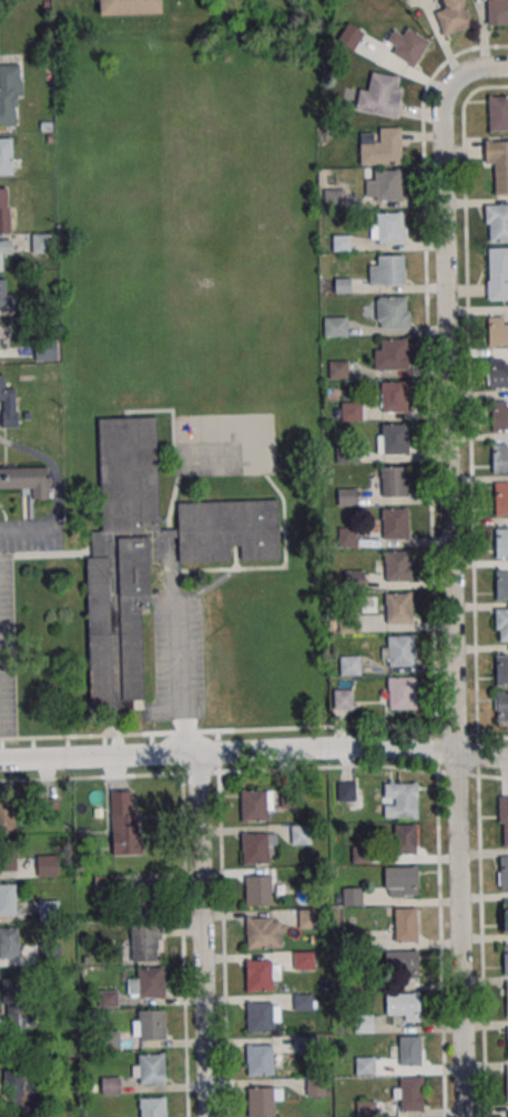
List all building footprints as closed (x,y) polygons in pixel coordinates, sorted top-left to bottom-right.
[(161,14),(161,0),(99,0),(99,15),(161,14)] [(445,9),(436,12),(444,35),(472,26),(463,0),(442,0),(445,9)] [(487,25),(507,25),(507,0),(487,0),(487,25)] [(430,41),(407,27),(401,35),(391,29),(380,47),(370,40),(362,53),(377,63),(385,50),(414,67),(430,41)] [(15,126),(14,97),(22,97),(21,64),(0,64),(0,126),(15,126)] [(372,71),(398,77),(396,88),(402,89),(395,118),(355,109),(359,89),(368,90),(372,71)] [(507,130),(507,97),(489,97),(489,130),(507,130)] [(360,164),(401,164),(401,129),(360,129),(360,164)] [(0,138),(0,176),(12,176),(12,138),(0,138)] [(485,141),(485,164),(495,164),(495,195),(507,195),(507,141),(485,141)] [(374,170),(399,170),(400,200),(375,200),(374,170)] [(8,231),(8,187),(0,187),(0,231),(8,231)] [(486,204),(486,242),(507,242),(507,204),(486,204)] [(377,213),(403,213),(403,242),(377,243),(377,213)] [(32,253),(52,253),(52,233),(32,233),(32,253)] [(2,271),(2,256),(11,256),(11,240),(0,240),(0,271),(2,271)] [(487,247),(487,300),(507,300),(507,247),(487,247)] [(378,255),(404,255),(404,284),(378,285),(378,255)] [(15,314),(15,292),(5,292),(5,278),(0,278),(0,314),(15,314)] [(380,296),(406,296),(406,326),(380,326),(380,296)] [(347,316),(324,316),(324,337),(347,337),(347,316)] [(488,345),(507,345),(507,324),(504,324),(504,316),(488,317),(488,345)] [(380,338),(406,338),(406,368),(380,368),(380,338)] [(55,359),(54,345),(35,346),(36,359),(55,359)] [(489,387),(507,386),(507,365),(505,365),(505,358),(489,358),(489,387)] [(348,378),(348,361),(329,361),(329,378),(348,378)] [(4,388),(4,374),(0,374),(0,400),(1,400),(1,428),(18,428),(17,388),(4,388)] [(382,382),(407,382),(407,412),(382,412),(382,382)] [(342,421),(361,421),(361,402),(342,402),(342,421)] [(491,429),(507,429),(507,408),(507,402),(491,402),(491,429)] [(99,418),(155,416),(160,529),(179,529),(177,502),(277,499),(280,558),(180,561),(179,536),(161,537),(161,563),(150,563),(151,607),(141,608),(144,699),(133,700),(133,710),(91,711),(87,557),(92,556),(91,531),(103,530),(99,418)] [(383,424),(407,424),(407,454),(383,454),(383,424)] [(492,473),(507,472),(507,450),(507,444),(491,444),(492,473)] [(32,488),(0,488),(0,467),(48,466),(48,498),(32,499),(32,488)] [(382,466),(407,466),(407,496),(382,496),(382,466)] [(495,514),(507,514),(507,486),(495,486),(495,514)] [(338,489),(338,505),(356,505),(356,489),(338,489)] [(383,508),(408,508),(408,538),(383,538),(383,508)] [(339,547),(357,547),(357,526),(339,526),(339,547)] [(496,557),(507,556),(507,528),(495,528),(496,557)] [(385,550),(409,550),(409,580),(385,580),(385,550)] [(496,599),(507,599),(507,570),(495,571),(496,599)] [(386,593),(412,593),(412,623),(386,623),(386,593)] [(495,641),(507,641),(507,608),(495,608),(495,641)] [(415,666),(415,635),(387,635),(387,666),(415,666)] [(361,675),(361,655),(340,655),(340,675),(361,675)] [(496,683),(507,683),(507,656),(496,656),(496,683)] [(417,677),(388,677),(388,709),(417,709),(417,677)] [(334,709),(354,709),(354,688),(334,688),(334,709)] [(496,692),(497,719),(507,719),(507,692),(496,692)] [(337,783),(355,782),(356,801),(338,801),(337,783)] [(392,818),(418,818),(418,783),(392,783),(392,818)] [(113,855),(138,854),(137,790),(111,791),(113,855)] [(242,791),(267,790),(267,821),(242,821),(242,791)] [(499,796),(507,796),(507,846),(505,846),(504,823),(499,823),(499,796)] [(14,832),(14,800),(0,800),(0,832),(14,832)] [(292,825),(311,824),(311,842),(292,842),(292,825)] [(417,824),(395,824),(395,853),(417,853),(417,824)] [(243,833),(268,833),(268,863),(243,864),(243,833)] [(16,840),(0,840),(0,871),(16,871),(16,840)] [(352,845),(370,844),(370,862),(352,862),(352,845)] [(58,855),(36,855),(36,876),(58,876),(58,855)] [(507,889),(507,855),(500,855),(500,889),(507,889)] [(418,866),(384,866),(384,896),(418,896),(418,866)] [(245,874),(271,874),(272,904),(246,905),(245,874)] [(0,883),(0,915),(16,915),(16,883),(0,883)] [(160,886),(134,886),(134,908),(160,908),(160,886)] [(344,887),(363,887),(363,905),(344,905),(344,887)] [(59,920),(59,900),(39,900),(39,920),(59,920)] [(417,942),(417,908),(395,908),(395,942),(417,942)] [(298,910),(317,910),(318,927),(299,927),(298,910)] [(245,918),(271,917),(272,947),(246,948),(245,918)] [(0,927),(0,958),(19,958),(19,927),(0,927)] [(130,931),(155,930),(156,959),(131,961),(130,931)] [(59,960),(59,946),(44,946),(44,960),(59,960)] [(419,979),(419,951),(386,951),(386,979),(419,979)] [(295,953),(314,952),(314,969),(295,969),(295,953)] [(246,961),(272,959),(273,991),(247,991),(246,961)] [(138,968),(163,967),(164,998),(139,999),(138,968)] [(23,1010),(23,977),(0,978),(0,984),(1,1010),(23,1010)] [(293,993),(312,993),(313,1009),(294,1011),(293,993)] [(420,1021),(420,993),(386,993),(386,1021),(420,1021)] [(247,1002),(273,1001),(273,1033),(248,1034),(247,1002)] [(139,1009),(164,1009),(165,1039),(140,1040),(139,1009)] [(354,1015),(373,1014),(373,1032),(354,1032),(354,1015)] [(423,1065),(423,1036),(399,1036),(399,1045),(390,1045),(390,1065),(423,1065)] [(247,1045),(273,1044),(274,1076),(248,1077),(247,1045)] [(139,1054),(164,1053),(164,1084),(139,1085),(139,1054)] [(355,1057),(374,1056),(375,1074),(356,1074),(355,1057)] [(4,1105),(33,1105),(33,1069),(4,1069),(4,1105)] [(101,1077),(120,1077),(120,1094),(101,1095),(101,1077)] [(423,1077),(394,1077),(394,1099),(399,1099),(399,1110),(423,1110),(423,1077)] [(248,1087),(274,1087),(274,1116),(248,1116),(248,1087)] [(165,1096),(166,1116),(140,1116),(140,1097),(165,1096)] [(376,1100),(376,1116),(357,1116),(357,1101),(376,1100)]
